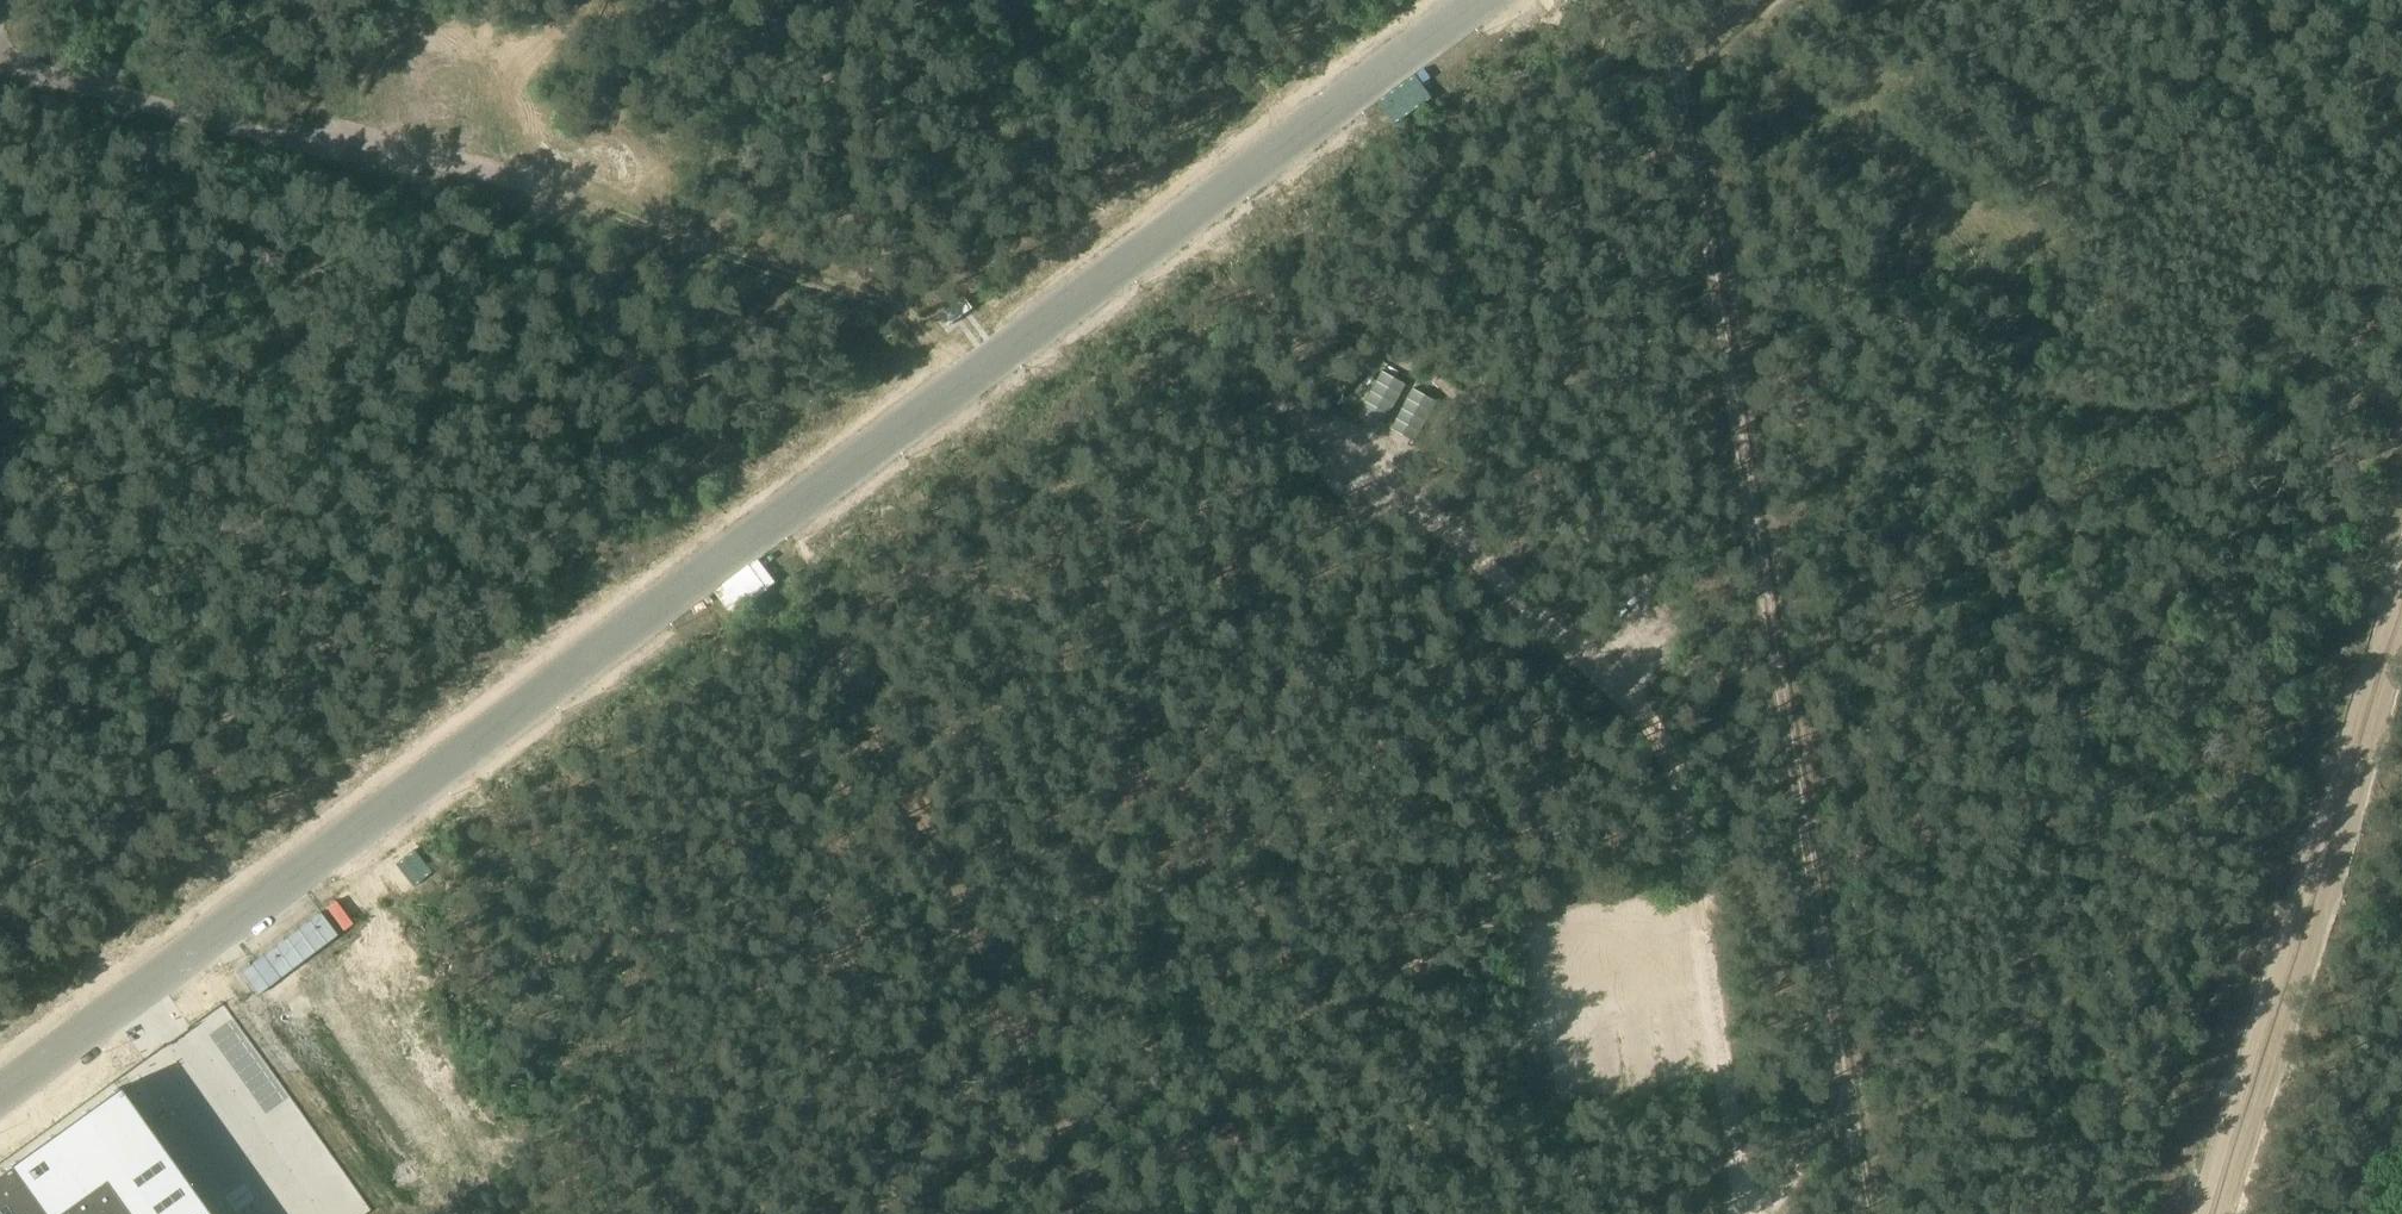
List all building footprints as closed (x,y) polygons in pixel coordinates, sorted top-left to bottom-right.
[(0,1174),(0,1213),(209,1213),(119,1088),(0,1174)]
